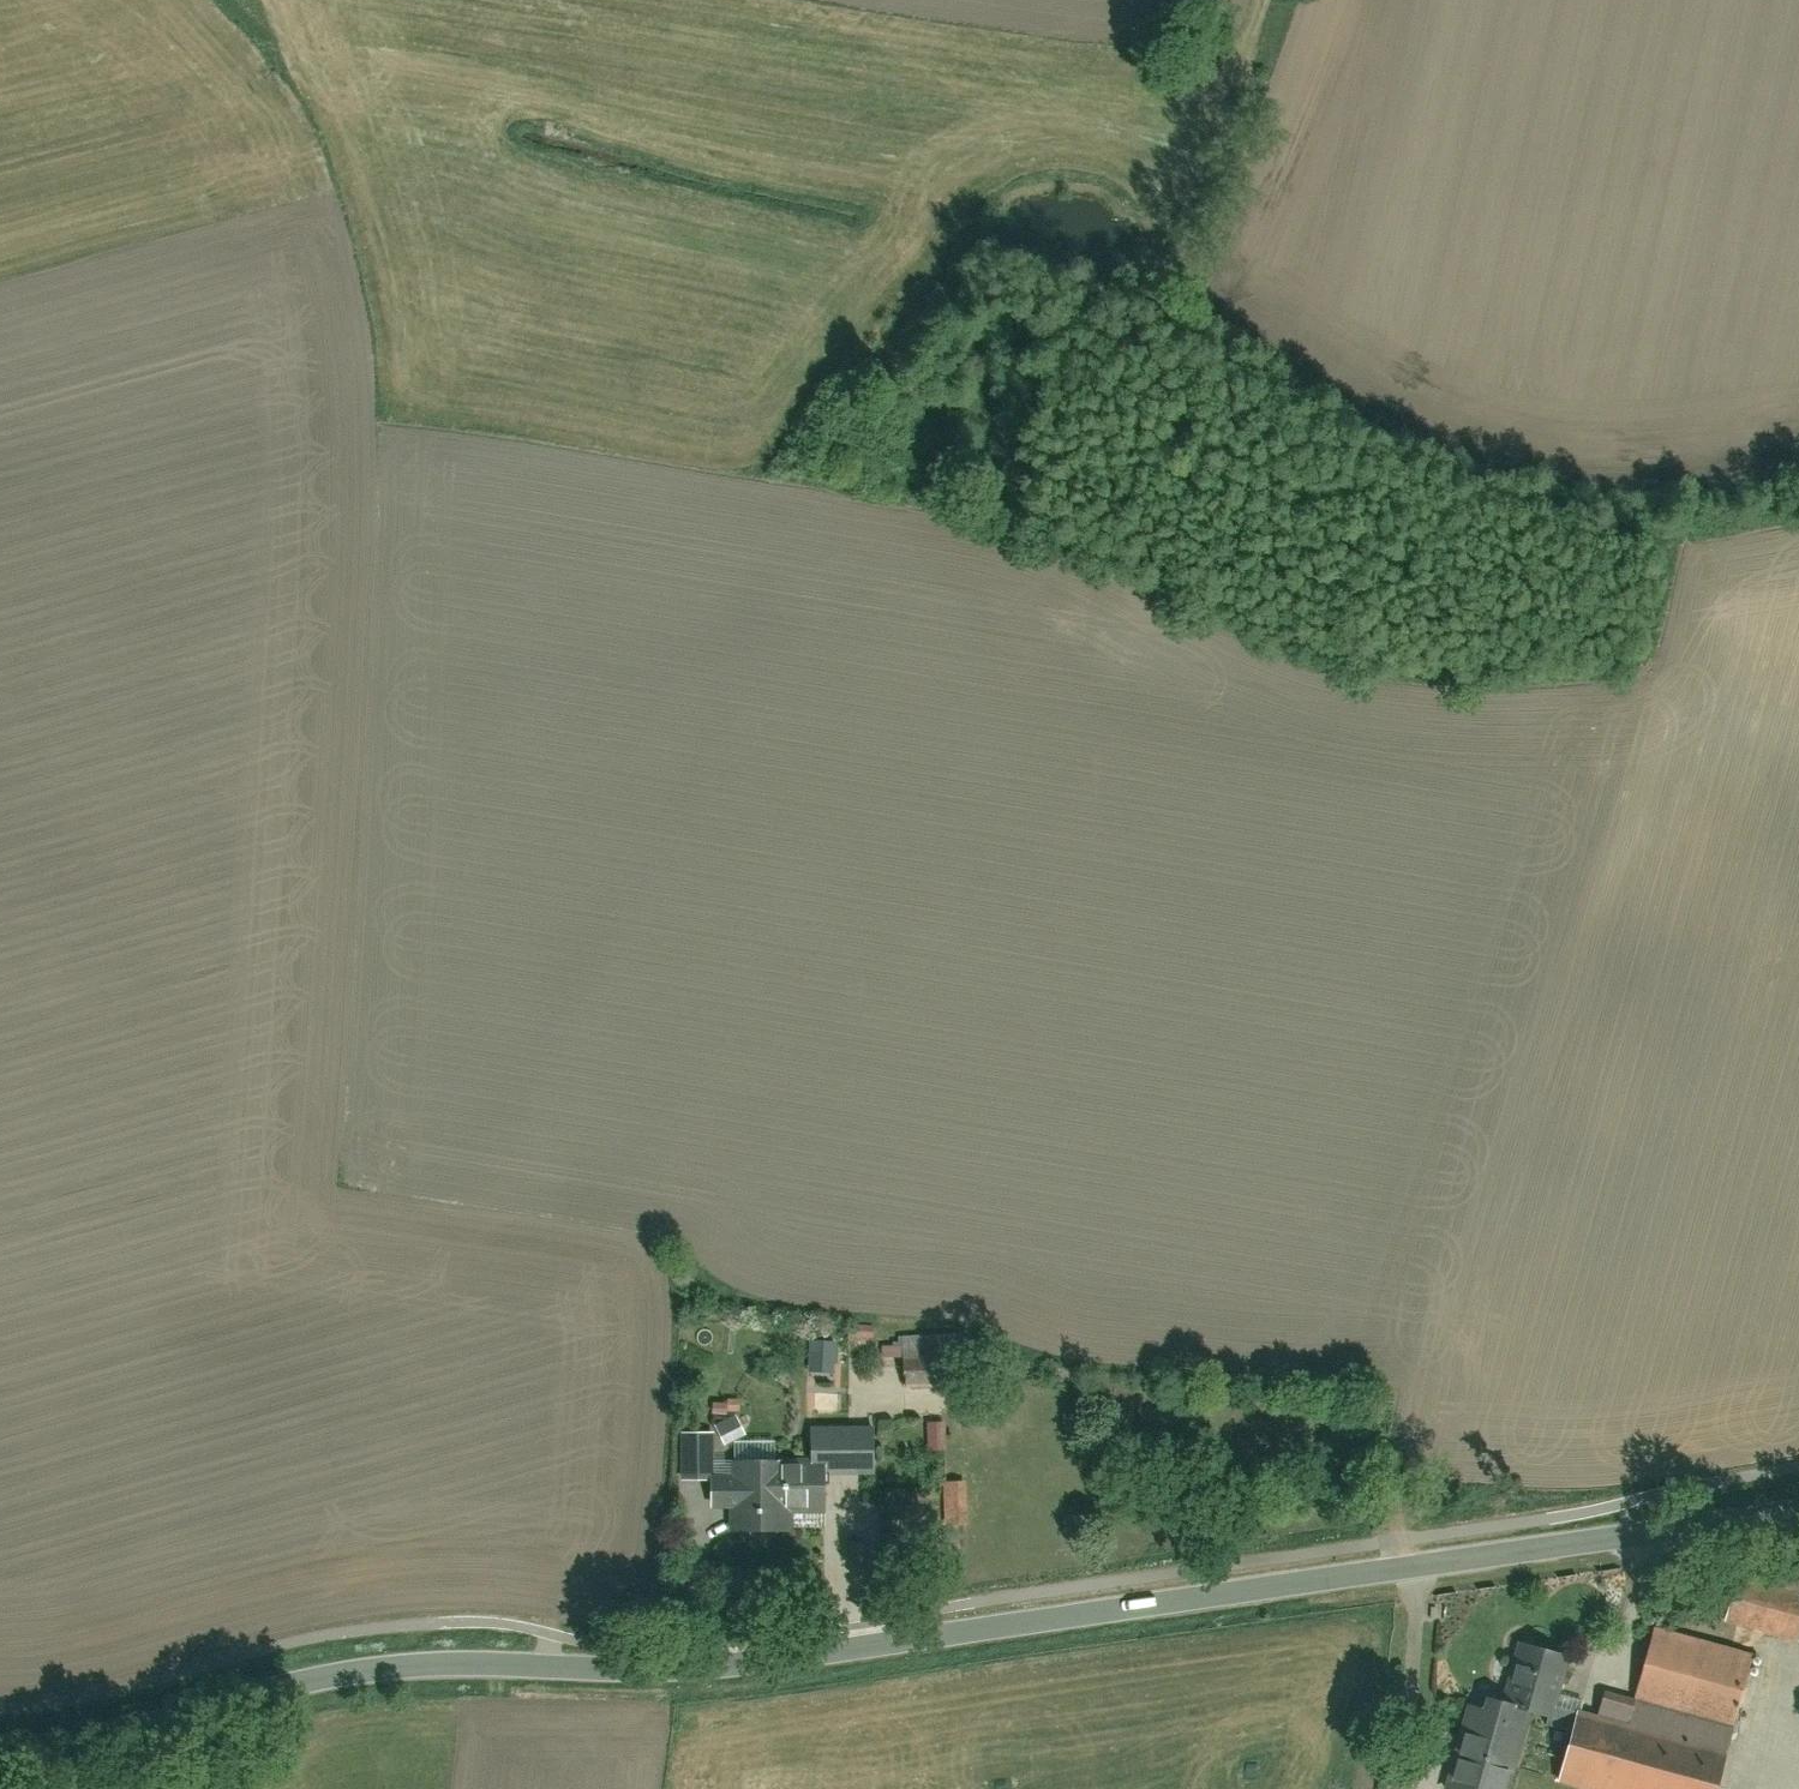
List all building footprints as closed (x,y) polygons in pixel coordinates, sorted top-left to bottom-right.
[(906,1341),(906,1391),(969,1391),(970,1341),(906,1341)] [(773,1443),(736,1444),(737,1463),(717,1464),(716,1438),(682,1439),(683,1485),(712,1484),(713,1517),(732,1516),(733,1540),(786,1538),(785,1515),(831,1514),(830,1480),(875,1478),(874,1431),(812,1434),(813,1470),(784,1471),(784,1466),(774,1466),(773,1443)] [(1728,1625),(1798,1643),(1798,1578),(1743,1564),(1728,1625)] [(1719,1751),(1726,1724),(1734,1726),(1750,1668),(1652,1641),(1636,1698),(1644,1701),(1637,1727),(1581,1711),(1561,1783),(1581,1788),(1720,1788),(1730,1754),(1719,1751)] [(1498,1709),(1474,1703),(1450,1788),(1516,1788),(1534,1722),(1555,1728),(1574,1659),(1516,1643),(1498,1709)]
